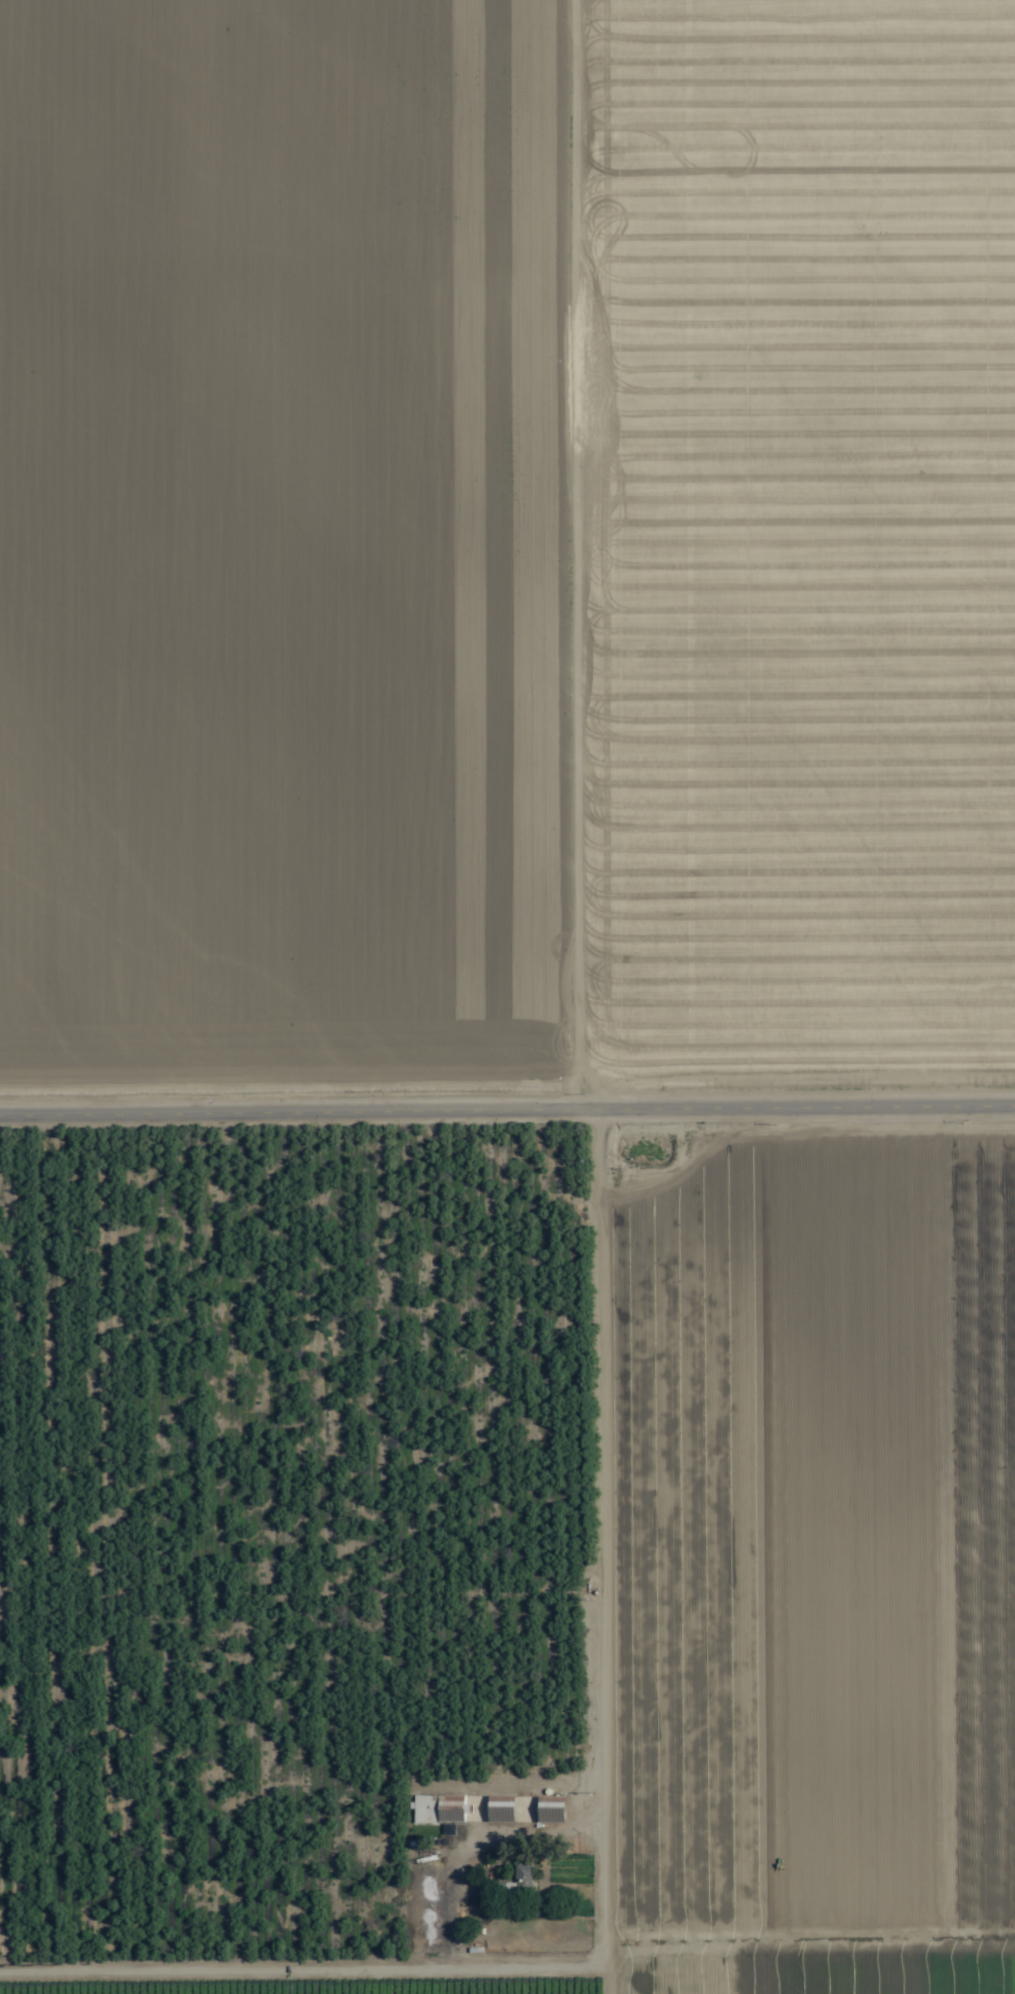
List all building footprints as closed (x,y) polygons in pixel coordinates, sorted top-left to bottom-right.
[(466,1823),(466,1796),(412,1796),(412,1823),(466,1823)] [(486,1822),(513,1822),(513,1796),(486,1796),(486,1822)] [(563,1823),(563,1798),(535,1798),(535,1823),(563,1823)] [(531,1866),(513,1866),(513,1890),(531,1890),(531,1866)]
